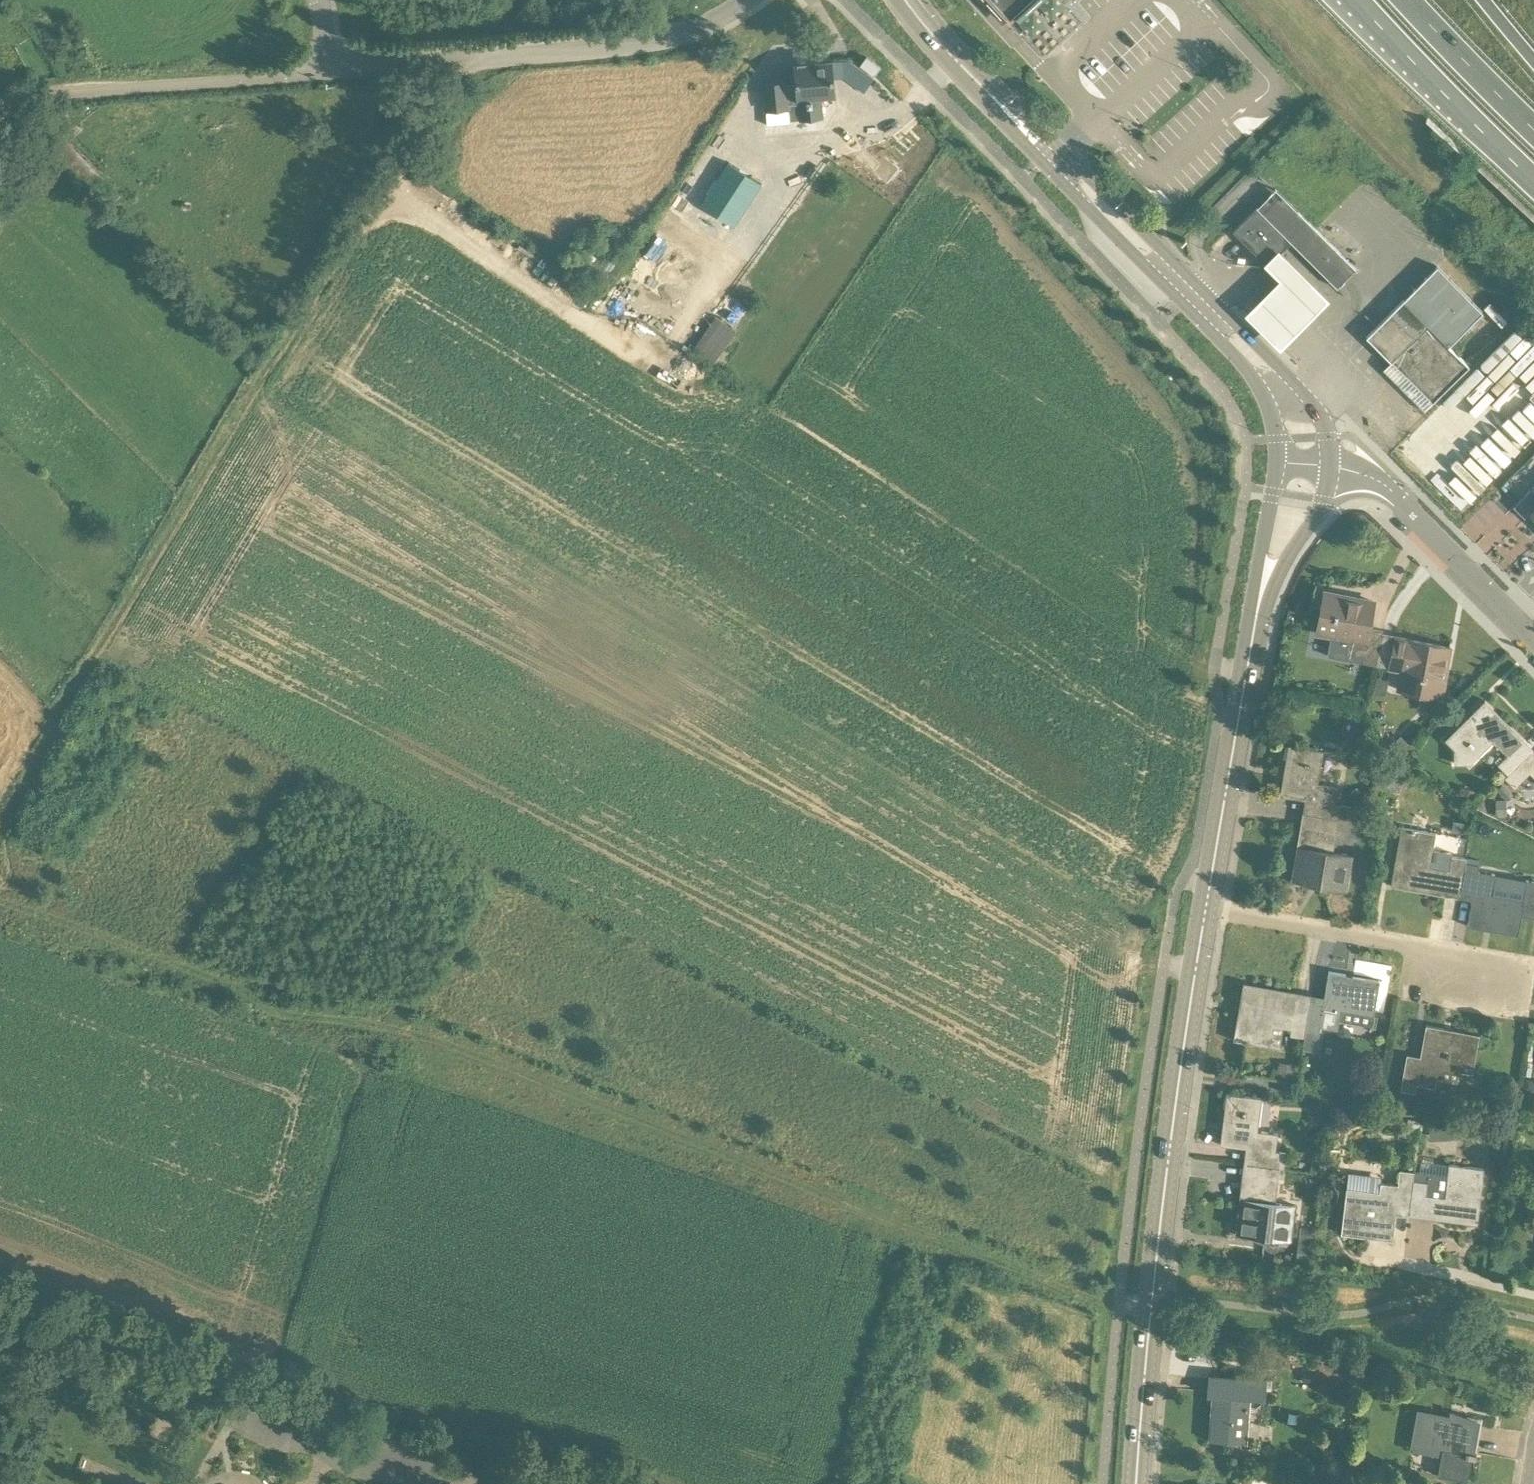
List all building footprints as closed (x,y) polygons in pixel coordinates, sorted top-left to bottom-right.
[(1009,22),(1033,0),(989,0),(1009,22)] [(780,82),(755,85),(758,116),(784,113),(784,109),(801,107),(802,120),(824,117),(823,102),(840,100),(835,61),(796,64),(798,87),(781,90),(780,82)] [(865,61),(859,69),(872,80),(878,71),(865,61)] [(762,183),(728,162),(700,205),(734,227),(762,183)] [(1291,243),(1337,288),(1347,279),(1356,269),(1275,189),(1264,200),(1256,208),(1291,243)] [(1281,253),(1291,243),(1256,208),(1232,232),(1267,266),(1281,253)] [(661,232),(633,276),(672,300),(700,256),(661,232)] [(1279,279),(1247,311),(1281,345),(1327,300),(1281,253),(1267,266),(1279,279)] [(1422,411),(1467,366),(1447,347),(1482,311),(1437,266),(1366,338),(1390,361),(1380,370),(1422,411)] [(710,367),(736,330),(716,316),(690,353),(710,367)] [(1463,509),(1482,496),(1466,473),(1446,486),(1463,509)] [(1374,602),(1323,592),(1316,627),(1331,630),(1327,655),(1349,660),(1350,654),(1363,657),(1362,662),(1374,664),(1381,629),(1369,627),(1374,602)] [(1381,629),(1374,664),(1401,670),(1398,690),(1440,698),(1450,642),(1381,629)] [(1503,778),(1533,749),(1484,700),(1444,740),(1469,765),(1492,742),(1506,755),(1496,765),(1506,774),(1503,778)] [(1407,743),(1400,736),(1390,746),(1397,754),(1407,743)] [(1302,814),(1338,820),(1340,805),(1334,804),(1337,787),(1317,783),(1323,751),(1288,744),(1279,796),(1304,800),(1302,814)] [(1503,778),(1513,788),(1529,773),(1533,778),(1533,750),(1533,749),(1503,778)] [(1388,787),(1401,794),(1406,783),(1393,776),(1388,787)] [(1496,790),(1505,799),(1507,800),(1513,794),(1502,784),(1496,790)] [(1486,795),(1484,789),(1475,794),(1478,799),(1486,795)] [(1506,817),(1505,799),(1495,800),(1496,817),(1506,817)] [(1335,833),(1338,820),(1302,814),(1290,881),(1346,890),(1352,856),(1332,852),(1335,838),(1336,838),(1337,833),(1335,833)] [(1458,898),(1465,858),(1450,855),(1448,870),(1429,867),(1435,833),(1400,827),(1389,886),(1458,898)] [(1465,858),(1458,898),(1470,900),(1466,926),(1518,935),(1524,900),(1491,894),(1494,874),(1477,871),(1479,860),(1465,858)] [(1305,1030),(1305,1037),(1304,1044),(1317,1046),(1319,1033),(1320,1026),(1337,1029),(1338,1020),(1371,1025),(1379,980),(1327,971),(1323,996),(1311,994),(1305,1030)] [(1305,1030),(1311,994),(1242,982),(1232,1041),(1268,1047),(1280,1048),(1283,1028),(1291,1029),(1290,1035),(1305,1037),(1305,1030)] [(1471,1074),(1479,1035),(1425,1025),(1419,1057),(1406,1054),(1399,1090),(1414,1093),(1415,1084),(1434,1088),(1435,1078),(1456,1082),(1458,1071),(1471,1074)] [(1294,1064),(1278,1062),(1277,1075),(1293,1077),(1294,1064)] [(1530,1079),(1528,1077),(1525,1078),(1522,1082),(1523,1085),(1526,1088),(1531,1090),(1532,1092),(1533,1091),(1533,1081),(1530,1079)] [(1243,1164),(1279,1168),(1284,1169),(1286,1152),(1275,1150),(1277,1133),(1257,1130),(1257,1125),(1260,1103),(1261,1098),(1225,1093),(1219,1145),(1245,1148),(1243,1164)] [(1419,1120),(1406,1118),(1404,1129),(1418,1131),(1419,1120)] [(1443,1135),(1443,1124),(1429,1124),(1429,1136),(1443,1135)] [(1322,1160),(1311,1159),(1310,1171),(1320,1172),(1322,1160)] [(1277,1184),(1279,1168),(1243,1164),(1234,1234),(1291,1241),(1295,1205),(1266,1202),(1269,1183),(1277,1184)] [(1413,1180),(1409,1216),(1477,1224),(1483,1168),(1448,1164),(1446,1177),(1427,1174),(1414,1172),(1413,1180)] [(1413,1180),(1414,1172),(1398,1171),(1397,1185),(1346,1179),(1340,1234),(1392,1241),(1395,1214),(1409,1216),(1413,1180)] [(1298,1242),(1312,1244),(1314,1227),(1300,1226),(1298,1242)] [(1265,1400),(1266,1378),(1209,1374),(1208,1395),(1211,1396),(1208,1439),(1247,1442),(1250,1399),(1265,1400)] [(1448,1414),(1417,1408),(1409,1450),(1440,1456),(1437,1476),(1466,1481),(1478,1418),(1465,1415),(1449,1410),(1448,1414)]
